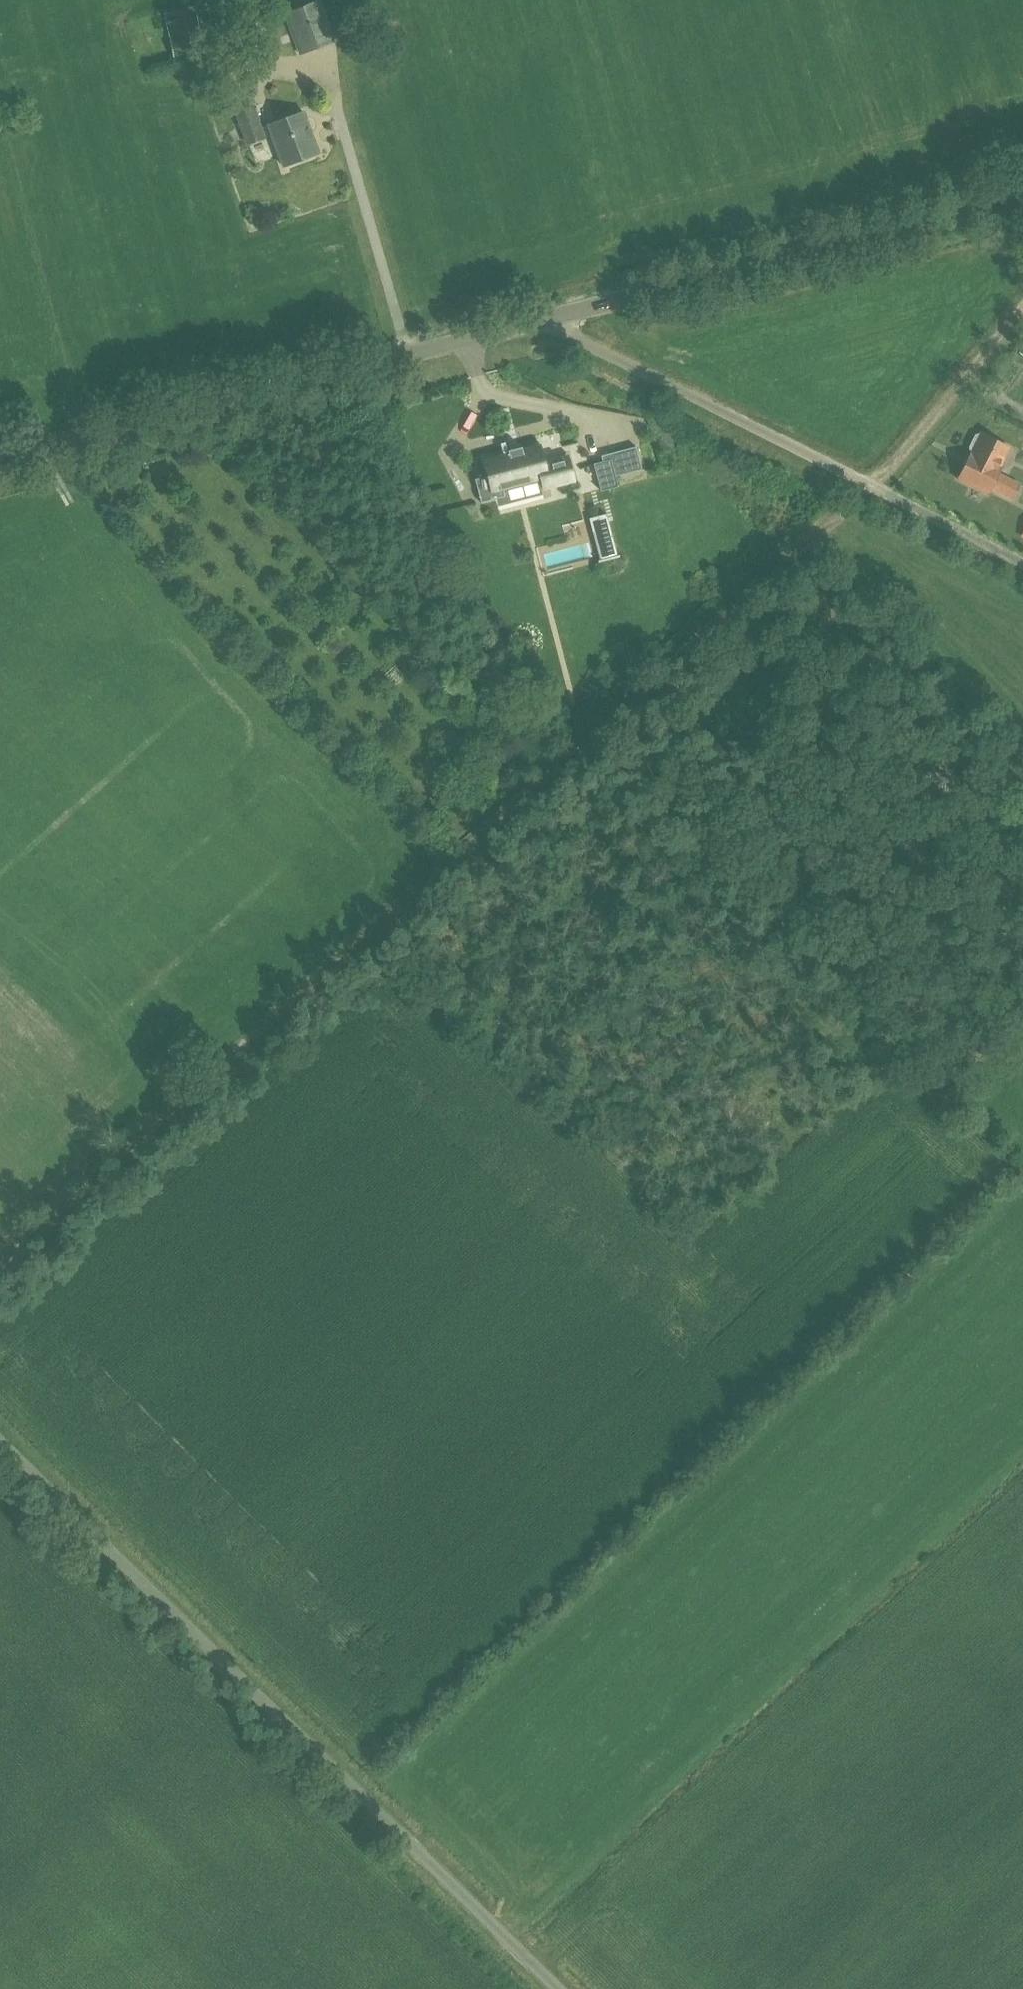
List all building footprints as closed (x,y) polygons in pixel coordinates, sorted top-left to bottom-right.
[(284,13),(299,56),(337,41),(322,0),(318,0),(284,13)] [(256,1),(235,6),(237,13),(258,7),(256,1)] [(174,61),(205,53),(194,6),(164,13),(174,61)] [(22,120),(18,104),(7,107),(11,123),(22,120)] [(283,166),(319,153),(304,111),(268,124),(269,124),(261,127),(253,106),(237,111),(248,143),(265,137),(272,134),(283,166)] [(1019,483),(999,473),(997,472),(1000,467),(999,466),(1009,447),(982,433),(981,435),(978,434),(976,435),(970,447),(971,450),(973,451),(972,452),(971,452),(958,479),(975,487),(987,493),(990,487),(1011,498),(1019,483)] [(583,439),(587,457),(597,455),(592,437),(583,439)] [(487,462),(490,474),(475,478),(482,502),(506,495),(504,488),(543,478),(546,489),(577,481),(577,480),(570,455),(570,454),(544,461),(539,444),(486,458),(487,462)] [(616,476),(611,459),(602,461),(594,464),(601,490),(618,486),(616,476)]
